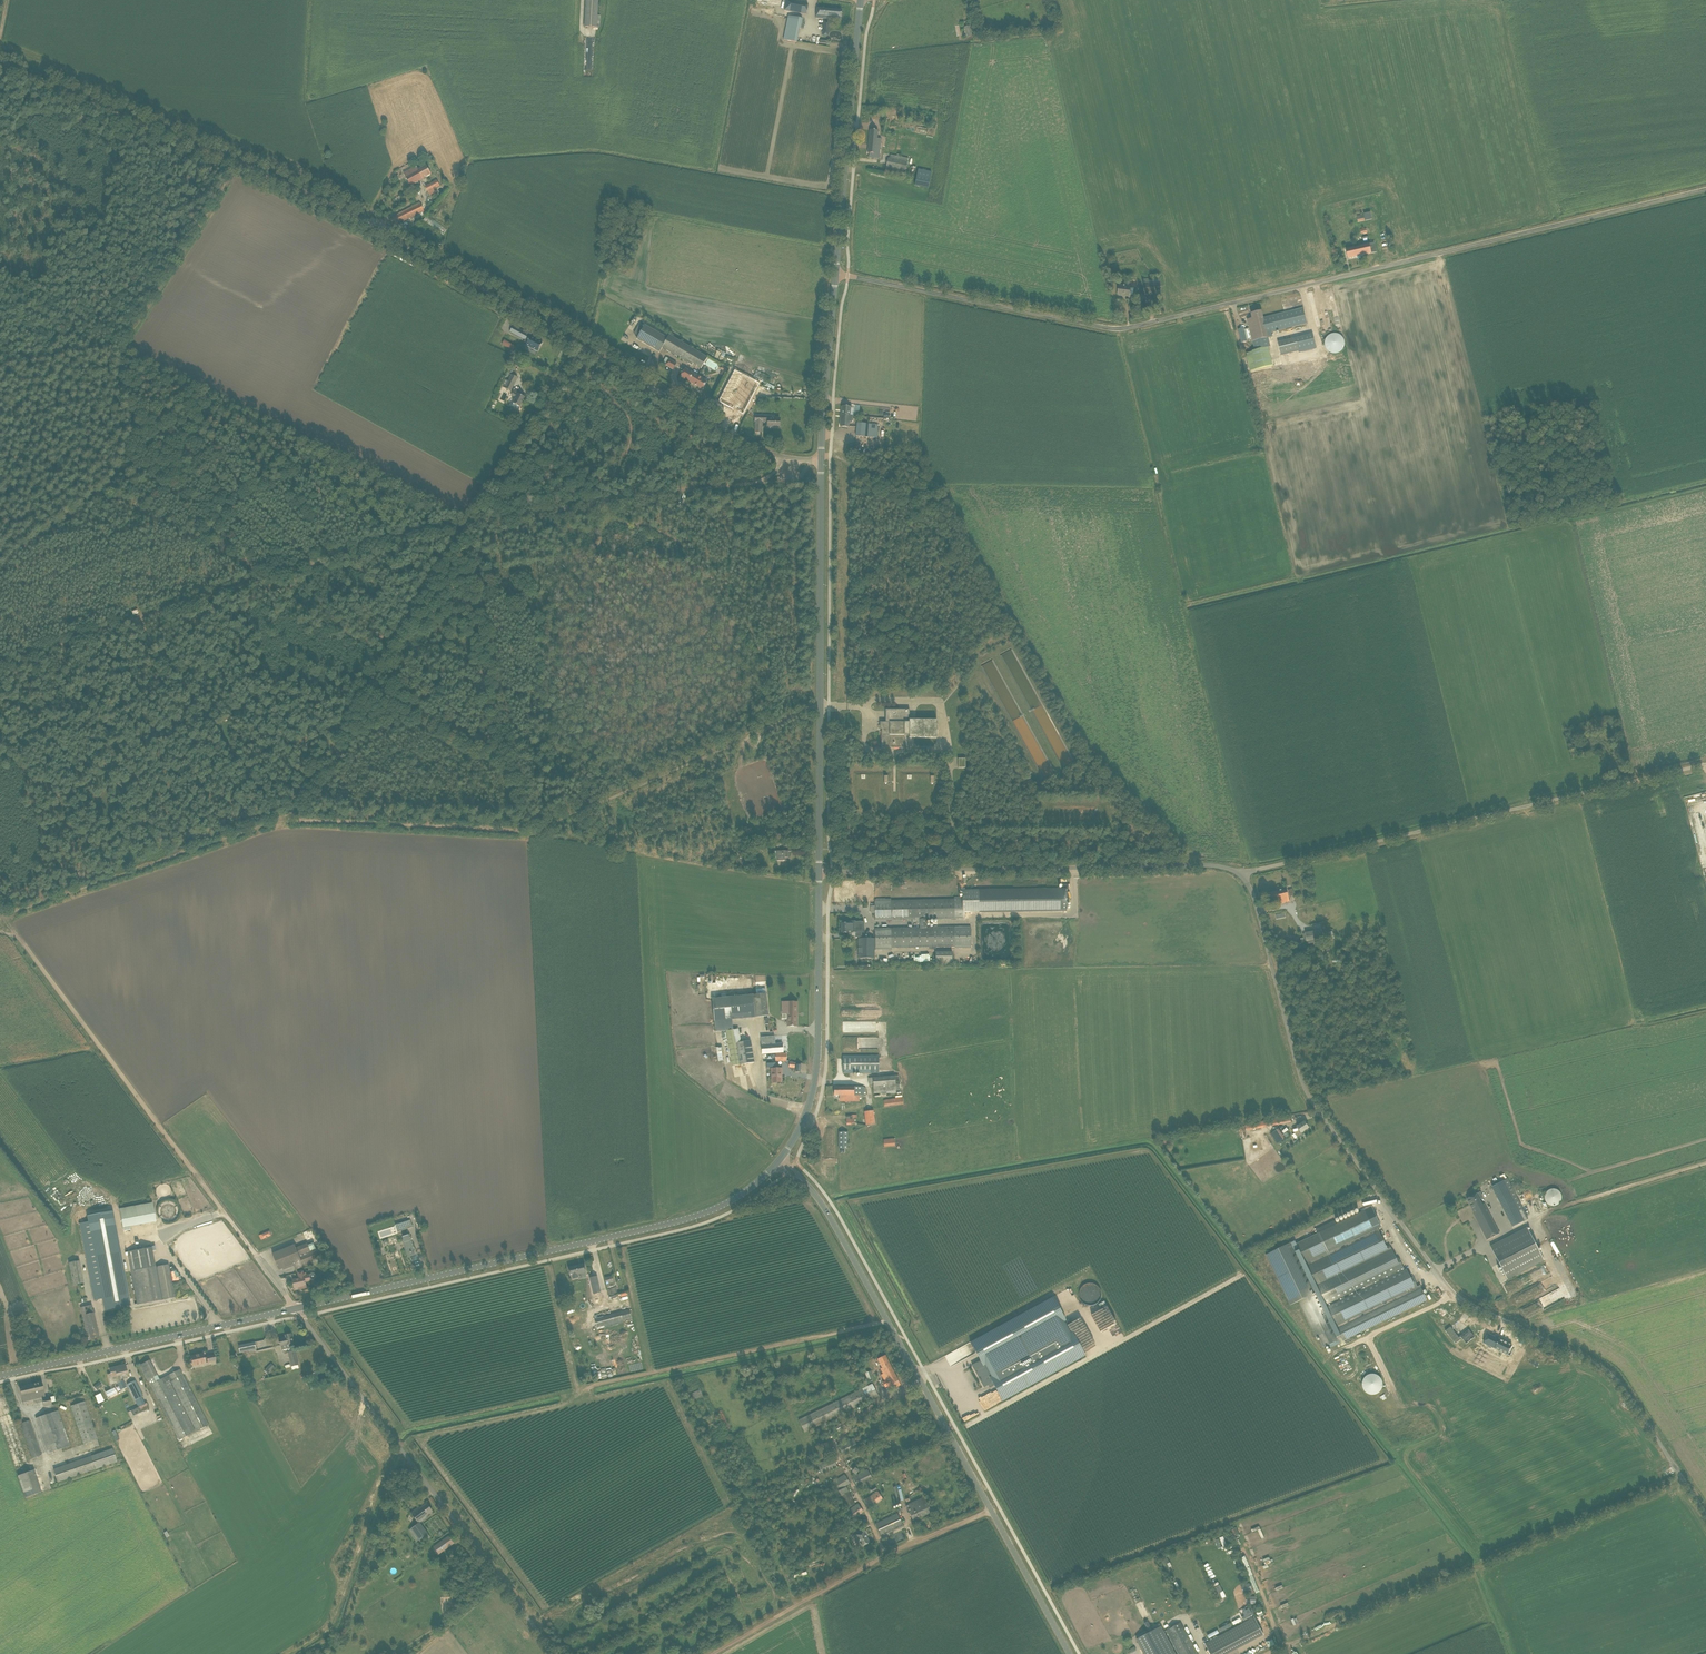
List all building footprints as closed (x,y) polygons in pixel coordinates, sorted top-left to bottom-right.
[(808,5),(786,0),(784,10),(806,14),(808,5)] [(837,17),(841,17),(841,10),(817,8),(816,17),(837,18),(837,17)] [(799,28),(800,29),(802,19),(788,16),(783,40),(797,42),(799,28)] [(870,130),(868,153),(869,153),(869,158),(879,159),(880,149),(879,149),(879,145),(877,145),(877,139),(878,131),(870,130)] [(897,147),(917,151),(919,138),(899,135),(897,147)] [(888,158),(885,172),(905,176),(908,158),(901,157),(890,155),(889,158),(888,158)] [(408,170),(409,170),(404,173),(410,185),(432,173),(427,164),(418,169),(416,166),(408,170)] [(932,172),(918,169),(915,185),(928,188),(932,172)] [(440,186),(437,180),(425,186),(428,192),(440,186)] [(414,205),(415,206),(390,219),(393,224),(423,209),(420,204),(419,202),(414,205)] [(1358,223),(1365,221),(1363,214),(1357,216),(1358,223)] [(444,234),(447,229),(431,218),(428,223),(444,234)] [(412,229),(418,226),(415,220),(410,223),(412,229)] [(1374,242),(1346,249),(1348,259),(1377,252),(1374,242)] [(1126,281),(1125,287),(1119,286),(1118,295),(1129,296),(1130,288),(1129,287),(1130,282),(1126,281)] [(1268,333),(1307,324),(1303,308),(1263,318),(1255,320),(1256,327),(1250,329),(1255,350),(1252,351),(1252,352),(1245,353),(1250,371),(1273,365),(1268,347),(1270,347),(1269,342),(1270,342),(1268,333)] [(1253,318),(1247,320),(1250,329),(1256,327),(1255,320),(1263,318),(1261,311),(1251,313),(1253,318)] [(643,328),(639,325),(634,334),(638,336),(637,339),(659,352),(662,348),(692,365),(693,363),(701,368),(708,357),(669,335),(667,338),(645,325),(643,328)] [(526,345),(538,352),(542,343),(531,336),(531,335),(513,326),(510,332),(525,340),(524,342),(527,343),(526,345)] [(1239,330),(1242,343),(1248,341),(1244,328),(1239,330)] [(1343,347),(1343,346),(1343,344),(1343,342),(1342,341),(1341,340),(1339,338),(1338,338),(1336,337),(1335,337),(1333,338),(1331,338),(1330,339),(1329,340),(1328,341),(1327,343),(1327,344),(1327,346),(1327,348),(1327,349),(1328,351),(1329,352),(1331,353),(1332,354),(1334,354),(1336,354),(1337,354),(1339,353),(1340,352),(1341,351),(1342,350),(1343,349),(1343,347)] [(1295,338),(1278,342),(1281,355),(1298,351),(1295,338)] [(505,339),(502,344),(513,350),(516,345),(505,339)] [(663,364),(674,369),(678,363),(666,357),(663,364)] [(680,377),(702,390),(707,381),(685,368),(680,377)] [(734,370),(718,402),(743,414),(759,383),(734,370)] [(503,387),(511,391),(512,388),(518,377),(512,374),(508,381),(504,379),(502,384),(504,385),(503,387)] [(512,388),(511,391),(513,392),(511,396),(516,399),(514,403),(513,403),(511,407),(516,409),(518,406),(520,406),(524,397),(523,397),(525,394),(512,388)] [(850,415),(851,406),(842,406),(840,427),(849,428),(849,422),(851,422),(852,415),(850,415)] [(779,427),(780,419),(771,418),(771,416),(755,416),(755,421),(755,432),(762,432),(762,421),(768,421),(768,427),(779,427)] [(870,424),(857,423),(856,436),(868,437),(870,424)] [(908,738),(937,738),(937,720),(909,720),(909,709),(885,709),(885,722),(880,722),(880,729),(881,729),(881,748),(904,748),(904,735),(908,735),(908,738)] [(791,848),(784,848),(784,841),(777,842),(777,847),(781,847),(781,852),(777,852),(777,861),(785,861),(785,858),(788,858),(788,852),(791,852),(791,848)] [(912,922),(920,922),(920,927),(875,927),(875,950),(892,949),(891,948),(955,946),(955,948),(971,948),(971,926),(926,927),(926,919),(965,918),(965,913),(1067,911),(1067,888),(962,890),(962,897),(954,897),(954,899),(891,900),(891,899),(875,899),(875,920),(912,920),(912,922)] [(1278,904),(1290,901),(1286,888),(1269,893),(1271,903),(1277,901),(1278,904)] [(848,922),(848,923),(841,923),(841,933),(857,933),(857,937),(862,937),(862,932),(864,932),(864,922),(857,922),(857,921),(851,921),(851,922),(848,922)] [(1307,941),(1308,944),(1321,941),(1320,939),(1324,938),(1322,930),(1303,934),(1304,941),(1307,941)] [(874,939),(859,939),(859,958),(874,958),(874,939)] [(952,952),(935,952),(936,964),(952,963),(952,952)] [(766,993),(753,995),(755,1017),(768,1016),(766,993)] [(796,1026),(797,1002),(782,1002),(781,1019),(788,1019),(788,1026),(796,1026)] [(739,1029),(726,1031),(732,1066),(755,1062),(751,1040),(741,1042),(739,1029)] [(762,1055),(787,1052),(786,1043),(776,1044),(775,1035),(764,1036),(764,1045),(761,1045),(762,1055)] [(776,1061),(787,1061),(787,1053),(779,1053),(776,1053),(776,1061)] [(879,1056),(842,1056),(843,1073),(879,1073),(879,1056)] [(781,1069),(772,1069),(772,1082),(781,1082),(781,1069)] [(899,1075),(868,1078),(869,1084),(873,1083),(874,1094),(880,1093),(880,1094),(896,1093),(896,1090),(900,1090),(899,1075)] [(839,1095),(839,1101),(859,1101),(860,1096),(863,1096),(863,1087),(834,1086),(834,1095),(839,1095)] [(883,1100),(884,1107),(904,1104),(903,1097),(883,1100)] [(865,1112),(866,1125),(875,1124),(873,1111),(865,1112)] [(846,1115),(846,1119),(847,1125),(855,1124),(855,1118),(857,1118),(857,1115),(854,1115),(846,1115)] [(1246,1130),(1291,1122),(1290,1116),(1245,1123),(1246,1130)] [(1309,1128),(1304,1121),(1292,1130),(1297,1137),(1303,1134),(1302,1133),(1309,1128)] [(1271,1134),(1278,1144),(1285,1139),(1278,1129),(1271,1134)] [(839,1149),(848,1149),(848,1132),(839,1132),(839,1149)] [(895,1138),(883,1139),(884,1147),(895,1146),(895,1138)] [(1512,1227),(1524,1221),(1504,1181),(1492,1187),(1512,1227)] [(1547,1204),(1549,1205),(1551,1206),(1552,1206),(1554,1206),(1557,1205),(1559,1204),(1561,1202),(1562,1200),(1562,1197),(1562,1194),(1561,1193),(1560,1191),(1556,1189),(1554,1189),(1552,1189),(1550,1189),(1548,1190),(1547,1192),(1545,1194),(1544,1195),(1544,1197),(1545,1200),(1546,1202),(1547,1204)] [(1499,1234),(1486,1208),(1484,1209),(1476,1194),(1467,1199),(1474,1214),(1487,1240),(1499,1234)] [(153,1203),(139,1205),(142,1224),(156,1222),(153,1203)] [(1371,1207),(1365,1210),(1373,1228),(1374,1230),(1378,1228),(1378,1229),(1381,1227),(1371,1207)] [(126,1208),(119,1209),(123,1228),(130,1227),(126,1208)] [(1317,1212),(1321,1217),(1325,1214),(1321,1209),(1317,1212)] [(88,1222),(79,1223),(94,1300),(102,1299),(105,1310),(131,1305),(113,1210),(87,1215),(88,1222)] [(1295,1241),(1266,1255),(1290,1305),(1293,1304),(1299,1301),(1310,1324),(1316,1337),(1318,1336),(1324,1347),(1328,1345),(1330,1348),(1340,1343),(1339,1343),(1338,1340),(1342,1339),(1343,1341),(1427,1300),(1420,1285),(1417,1287),(1413,1277),(1411,1278),(1406,1269),(1404,1270),(1399,1258),(1397,1259),(1392,1249),(1392,1250),(1390,1246),(1387,1247),(1378,1228),(1374,1230),(1373,1228),(1365,1210),(1296,1243),(1295,1241)] [(397,1232),(413,1227),(410,1220),(395,1225),(397,1232)] [(1544,1260),(1527,1228),(1491,1247),(1507,1279),(1544,1260)] [(270,1231),(259,1235),(260,1237),(261,1240),(272,1235),(271,1235),(270,1231)] [(403,1237),(408,1253),(410,1252),(410,1253),(412,1253),(411,1252),(415,1251),(415,1249),(414,1247),(410,1234),(409,1234),(402,1237),(403,1237)] [(1556,1240),(1550,1242),(1556,1259),(1562,1257),(1556,1240)] [(283,1270),(294,1265),(295,1268),(325,1256),(321,1246),(310,1250),(307,1243),(296,1247),(295,1244),(272,1253),(279,1270),(283,1269),(283,1270)] [(137,1304),(175,1297),(169,1264),(155,1267),(152,1247),(127,1252),(137,1304)] [(80,1260),(69,1262),(72,1284),(83,1283),(80,1260)] [(578,1274),(586,1272),(584,1264),(568,1267),(570,1276),(572,1276),(573,1279),(579,1278),(578,1274)] [(300,1278),(293,1280),(294,1288),(300,1286),(301,1289),(307,1287),(305,1282),(310,1280),(312,1280),(313,1280),(315,1279),(316,1278),(316,1277),(316,1276),(315,1275),(313,1274),(312,1274),(311,1275),(304,1276),(303,1271),(298,1272),(300,1278)] [(590,1278),(592,1286),(599,1284),(597,1276),(590,1278)] [(612,1276),(605,1278),(607,1288),(615,1286),(612,1276)] [(601,1293),(599,1284),(592,1286),(594,1294),(601,1293)] [(616,1287),(608,1289),(609,1297),(618,1295),(616,1287)] [(980,1361),(972,1365),(984,1387),(992,1382),(1003,1401),(1085,1356),(1072,1332),(1070,1333),(1064,1321),(1066,1321),(1053,1297),(970,1342),(980,1361)] [(1528,1315),(1539,1309),(1535,1301),(1524,1307),(1528,1315)] [(91,1339),(99,1337),(97,1329),(91,1305),(84,1307),(85,1315),(82,1315),(87,1335),(90,1334),(91,1339)] [(629,1309),(594,1319),(597,1328),(632,1318),(629,1309)] [(1476,1337),(1470,1329),(1459,1336),(1452,1325),(1446,1330),(1456,1344),(1463,1339),(1467,1344),(1476,1337)] [(1488,1333),(1484,1343),(1507,1355),(1512,1345),(1488,1333)] [(292,1348),(291,1344),(293,1343),(291,1334),(285,1335),(286,1338),(279,1339),(281,1346),(283,1350),(292,1348)] [(28,1346),(36,1345),(34,1338),(26,1340),(28,1346)] [(240,1351),(256,1348),(255,1342),(238,1346),(240,1351)] [(297,1360),(295,1351),(288,1353),(292,1370),(299,1368),(297,1360)] [(193,1366),(215,1361),(214,1354),(206,1356),(207,1358),(204,1358),(203,1353),(190,1356),(193,1366)] [(900,1385),(885,1355),(877,1359),(882,1368),(880,1369),(883,1374),(881,1375),(885,1381),(882,1382),(885,1388),(887,1387),(889,1390),(900,1385)] [(146,1380),(156,1374),(149,1360),(139,1365),(146,1380)] [(268,1374),(275,1367),(271,1363),(264,1370),(268,1374)] [(111,1374),(108,1375),(110,1385),(117,1384),(117,1383),(121,1381),(121,1379),(125,1378),(124,1374),(127,1373),(127,1370),(125,1365),(109,1369),(111,1374)] [(149,1384),(178,1440),(208,1425),(179,1369),(149,1384)] [(865,1372),(867,1380),(873,1378),(871,1371),(865,1372)] [(1365,1375),(1365,1393),(1383,1393),(1383,1374),(1365,1375)] [(123,1380),(121,1381),(117,1383),(117,1384),(121,1390),(127,1387),(123,1380)] [(143,1396),(135,1380),(127,1384),(135,1400),(143,1396)] [(41,1383),(19,1387),(23,1402),(42,1398),(44,1406),(51,1405),(50,1397),(45,1398),(41,1383)] [(874,1399),(873,1398),(878,1396),(872,1384),(867,1386),(798,1420),(805,1432),(874,1399)] [(114,1388),(105,1392),(108,1397),(117,1393),(114,1388)] [(700,1390),(692,1392),(694,1398),(702,1395),(700,1390)] [(98,1404),(105,1401),(101,1393),(95,1395),(98,1404)] [(97,1440),(84,1401),(70,1406),(84,1444),(97,1440)] [(130,1411),(133,1416),(149,1408),(146,1402),(130,1411)] [(57,1410),(35,1418),(48,1454),(70,1446),(57,1410)] [(847,1421),(854,1418),(851,1411),(844,1414),(847,1421)] [(29,1420),(20,1423),(32,1459),(41,1456),(29,1420)] [(843,1422),(836,1426),(839,1431),(846,1427),(843,1422)] [(858,1447),(853,1438),(838,1445),(843,1455),(858,1447)] [(872,1447),(874,1452),(887,1445),(886,1441),(872,1447)] [(58,1482),(117,1461),(113,1449),(53,1469),(58,1482)] [(817,1464),(822,1473),(837,1466),(833,1457),(817,1464)] [(857,1486),(872,1479),(867,1469),(852,1477),(857,1486)] [(35,1470),(18,1475),(25,1497),(42,1492),(35,1470)] [(836,1492),(850,1483),(844,1474),(830,1483),(836,1492)] [(839,1491),(847,1508),(856,1504),(847,1486),(839,1491)] [(863,1500),(869,1509),(883,1500),(877,1491),(863,1500)] [(931,1512),(924,1497),(906,1505),(913,1521),(931,1512)] [(421,1508),(420,1507),(413,1512),(420,1522),(426,1517),(426,1516),(432,1511),(427,1503),(421,1508)] [(864,1512),(858,1503),(844,1513),(850,1522),(864,1512)] [(903,1525),(898,1514),(876,1524),(881,1536),(903,1525)] [(419,1540),(421,1544),(430,1537),(419,1522),(408,1530),(416,1542),(419,1540)] [(866,1534),(864,1530),(853,1535),(859,1546),(861,1545),(861,1546),(869,1542),(865,1534),(866,1534)] [(1223,1546),(1231,1543),(1227,1534),(1220,1537),(1223,1546)] [(449,1537),(444,1540),(434,1547),(439,1554),(449,1547),(449,1546),(453,1543),(449,1537)] [(1220,1600),(1226,1597),(1220,1585),(1214,1588),(1220,1600)] [(1213,1596),(1207,1598),(1210,1605),(1215,1603),(1213,1596)] [(1142,1617),(1148,1614),(1144,1604),(1138,1607),(1142,1617)] [(1222,1615),(1219,1616),(1220,1620),(1231,1615),(1228,1609),(1221,1612),(1222,1615)] [(1205,1643),(1210,1653),(1228,1653),(1264,1635),(1254,1617),(1205,1643)] [(1181,1622),(1167,1630),(1180,1653),(1199,1653),(1181,1622)] [(1144,1653),(1176,1653),(1161,1626),(1136,1639),(1144,1653)]
